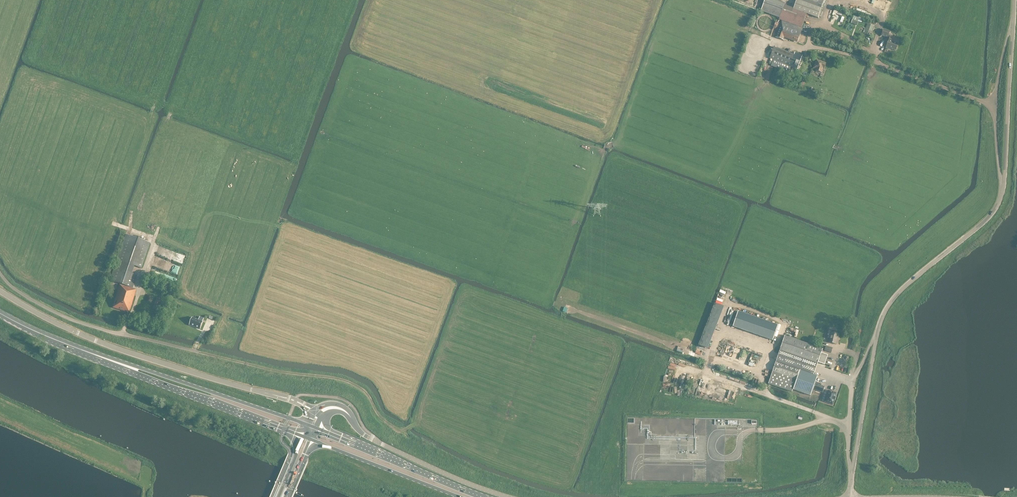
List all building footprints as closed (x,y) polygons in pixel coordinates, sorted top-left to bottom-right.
[(775,0),(732,0),(732,2),(779,18),(784,5),(784,3),(775,0)] [(806,13),(818,17),(824,0),(796,0),(793,8),(806,13)] [(779,19),(781,20),(801,27),(806,13),(793,8),(784,5),(779,18),(779,19)] [(774,22),(774,20),(773,19),(772,17),(772,16),(770,15),(769,14),(768,14),(766,14),(764,14),(762,14),(761,15),(759,16),(758,17),(757,19),(757,20),(757,22),(757,24),(757,25),(758,26),(759,28),(760,29),(761,30),(763,30),(765,31),(767,30),(768,30),(769,30),(771,28),(772,27),(773,25),(774,24),(774,22)] [(781,20),(779,27),(775,38),(783,40),(784,37),(798,41),(800,35),(802,28),(801,27),(781,20)] [(864,33),(871,36),(874,26),(867,23),(864,33)] [(881,35),(888,37),(890,31),(883,29),(881,35)] [(888,49),(888,48),(895,50),(898,43),(899,39),(895,38),(893,42),(888,41),(886,48),(888,49)] [(771,66),(788,72),(795,55),(774,47),(769,58),(773,60),(771,66)] [(815,71),(821,73),(823,69),(824,70),(826,63),(816,60),(813,68),(816,69),(815,71)] [(120,284),(113,307),(125,311),(125,310),(129,311),(136,289),(133,288),(137,275),(132,273),(134,266),(141,268),(150,243),(126,234),(110,280),(120,284)] [(152,309),(162,312),(166,301),(157,297),(152,309)] [(733,326),(772,340),(778,325),(738,311),(733,326)] [(189,325),(200,329),(203,321),(202,321),(204,318),(200,317),(199,320),(192,317),(192,318),(191,318),(190,320),(191,321),(189,325)] [(837,338),(838,334),(834,333),(835,332),(836,329),(829,327),(827,335),(830,335),(829,339),(829,343),(836,344),(835,344),(837,338)] [(826,360),(827,358),(828,355),(821,353),(822,349),(785,336),(772,372),(768,383),(792,392),(793,389),(810,396),(818,373),(814,372),(818,363),(824,365),(826,360),(827,361),(827,360),(826,360)] [(815,383),(813,389),(820,391),(821,389),(823,390),(825,387),(815,383)] [(828,390),(824,401),(832,404),(833,404),(834,400),(835,400),(835,398),(837,393),(836,393),(828,390)]
